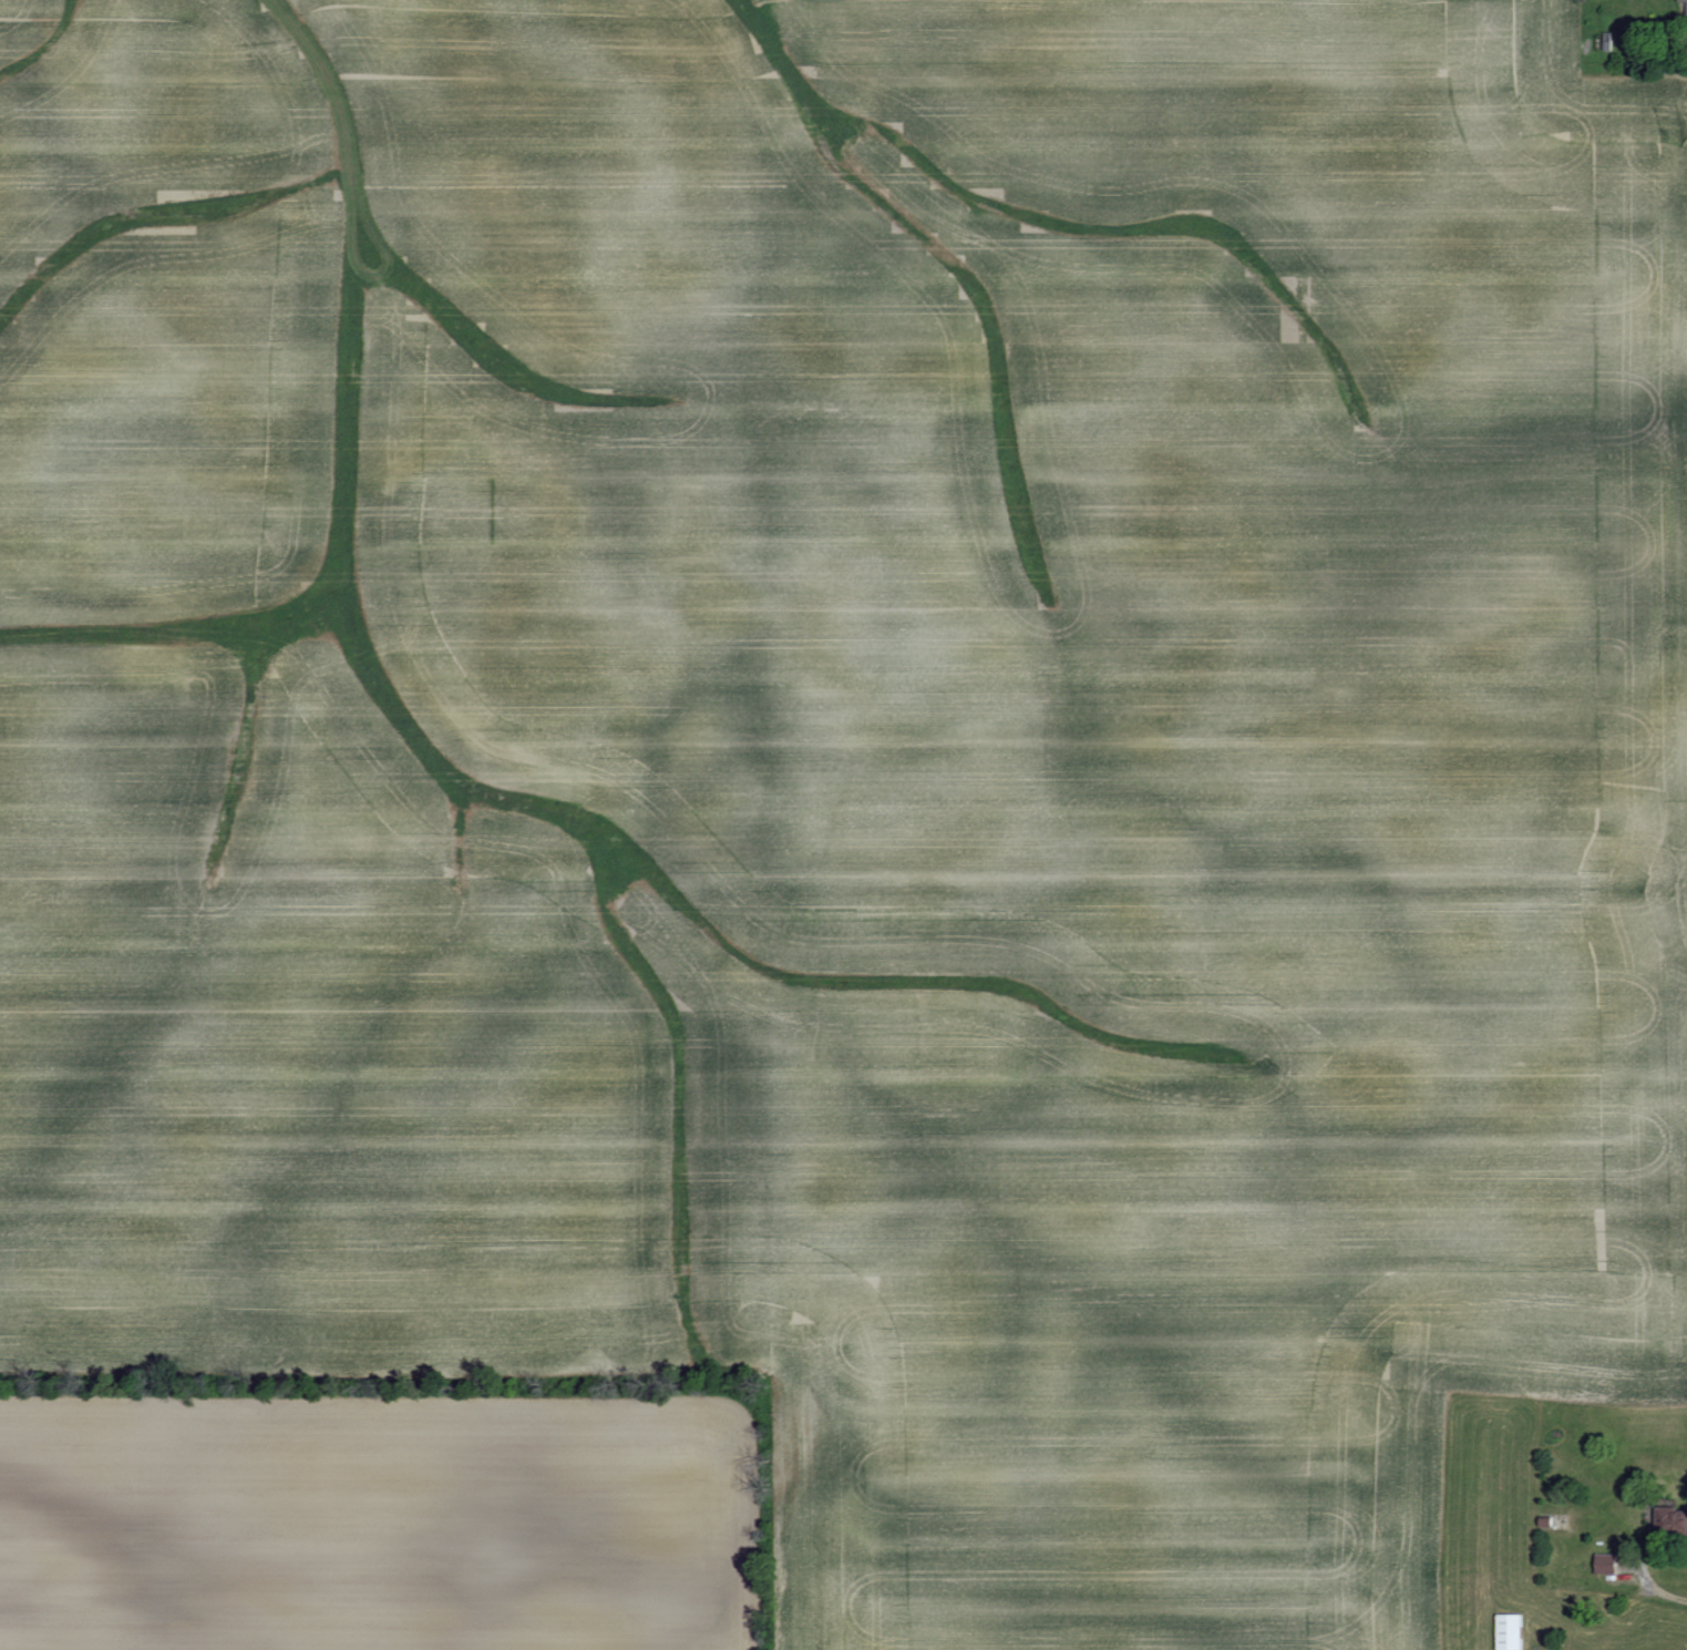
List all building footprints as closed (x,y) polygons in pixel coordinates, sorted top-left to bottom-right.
[(1686,1),(1686,15),(1686,0),(1677,0),(1686,1)] [(1656,1506),(1655,1534),(1686,1535),(1686,1507),(1656,1506)] [(1595,1572),(1616,1572),(1616,1553),(1595,1553),(1595,1572)] [(1497,1613),(1496,1649),(1521,1649),(1522,1614),(1497,1613)]
